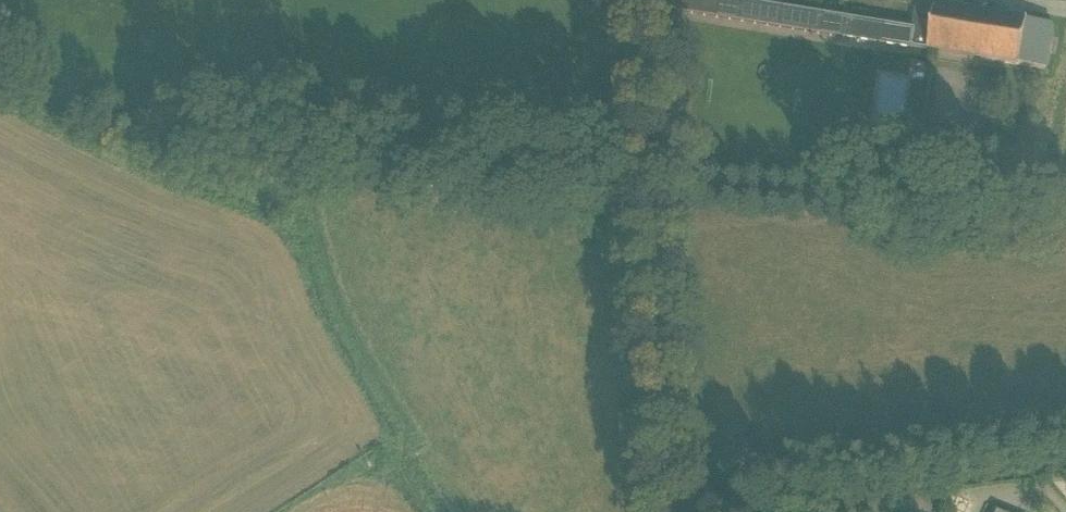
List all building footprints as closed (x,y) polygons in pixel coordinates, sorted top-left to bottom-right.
[(913,28),(844,17),(841,36),(1024,65),(1046,68),(1053,24),(1006,16),(1006,17),(957,9),(957,8),(918,2),(913,28)]
